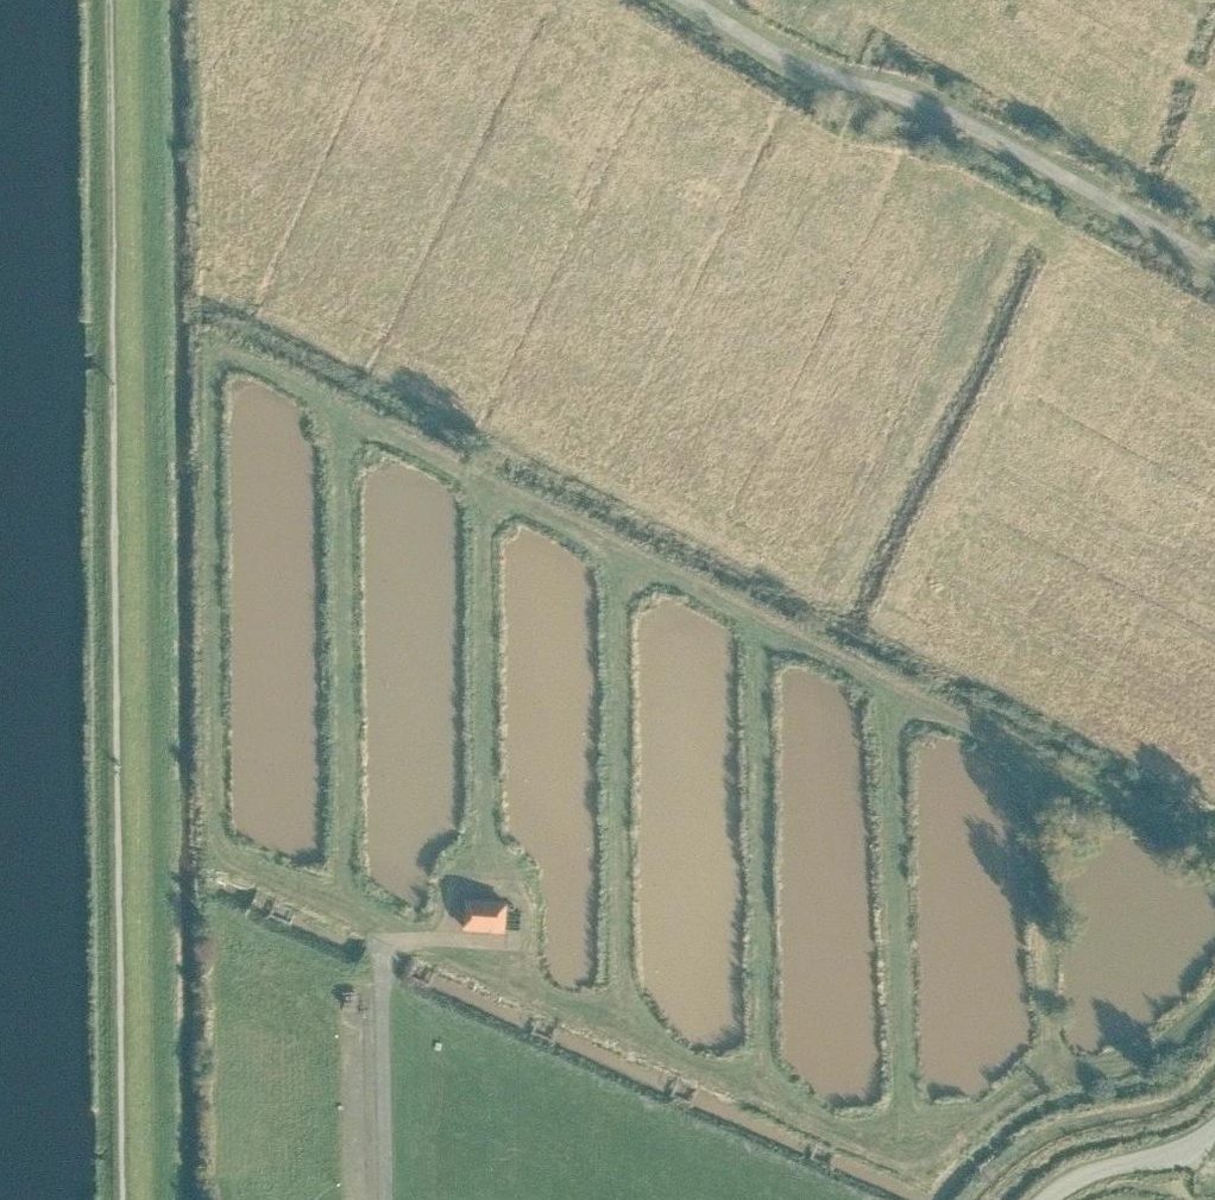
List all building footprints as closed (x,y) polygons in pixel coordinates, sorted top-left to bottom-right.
[(473,896),(473,928),(506,928),(506,896),(473,896)]
